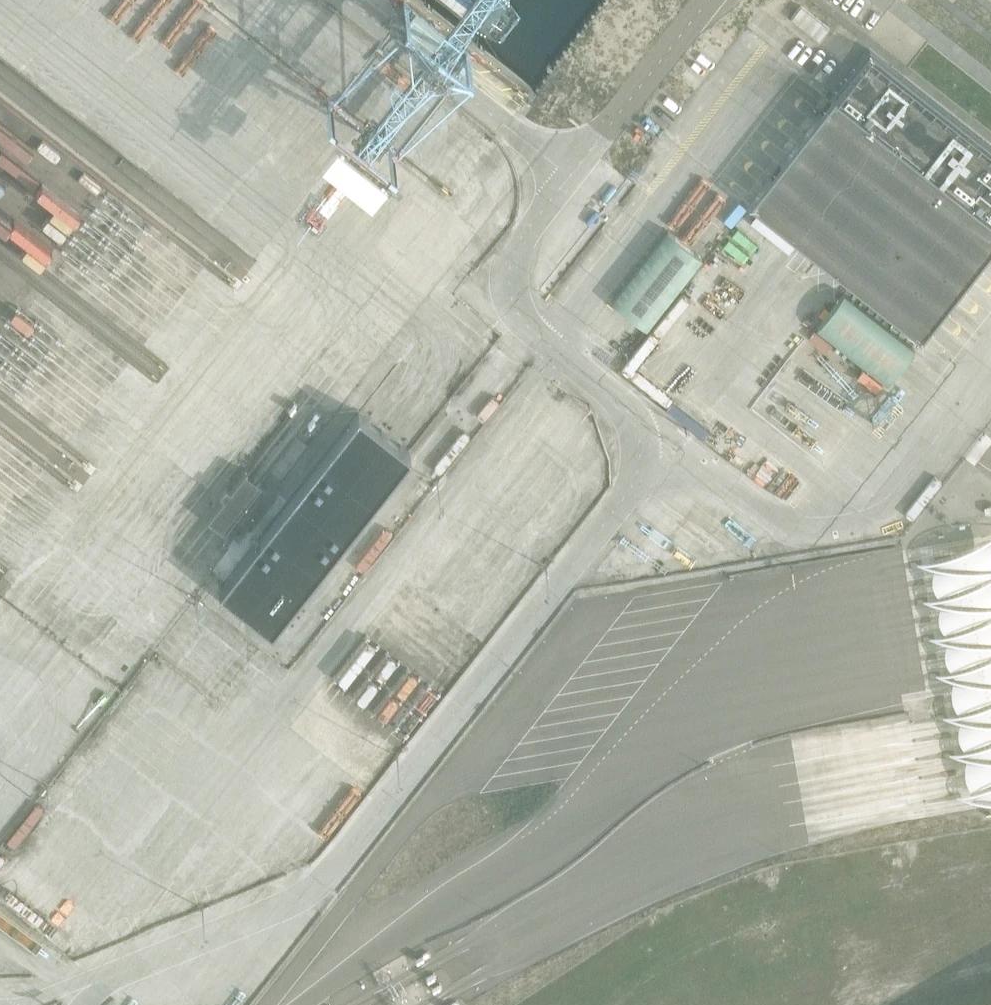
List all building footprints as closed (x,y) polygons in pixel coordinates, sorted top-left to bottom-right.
[(819,36),(829,25),(802,4),(793,15),(819,36)] [(990,246),(990,145),(869,49),(833,95),(749,201),(920,336),(990,246)] [(888,381),(916,345),(843,291),(816,327),(888,381)] [(358,411),(218,588),(271,629),(410,452),(358,411)] [(250,526),(275,494),(245,470),(230,489),(226,485),(219,493),(224,497),(207,518),(223,530),(236,515),(250,526)] [(924,561),(990,563),(990,535),(924,561)] [(943,591),(990,573),(990,565),(937,564),(936,567),(936,573),(937,579),(939,585),(943,591)] [(930,598),(990,600),(990,575),(930,598)] [(943,601),(942,605),(942,609),(943,613),(943,618),(944,621),(946,625),(948,629),(990,612),(990,602),(943,601)] [(990,637),(990,614),(937,636),(990,637)] [(949,638),(948,642),(948,647),(948,652),(950,657),(952,660),(955,666),(990,651),(990,639),(949,638)] [(990,678),(990,653),(941,673),(990,678)] [(961,707),(990,697),(990,680),(955,676),(955,680),(955,689),(956,696),(958,702),(961,707)] [(990,716),(990,699),(951,714),(990,716)] [(963,717),(962,720),(962,725),(962,730),(963,735),(964,739),(967,745),(990,736),(990,718),(963,717)] [(990,753),(990,738),(955,752),(990,753)] [(975,786),(990,779),(990,755),(968,754),(968,758),(968,765),(969,773),(971,780),(975,786)] [(960,795),(990,796),(990,781),(960,795)]
